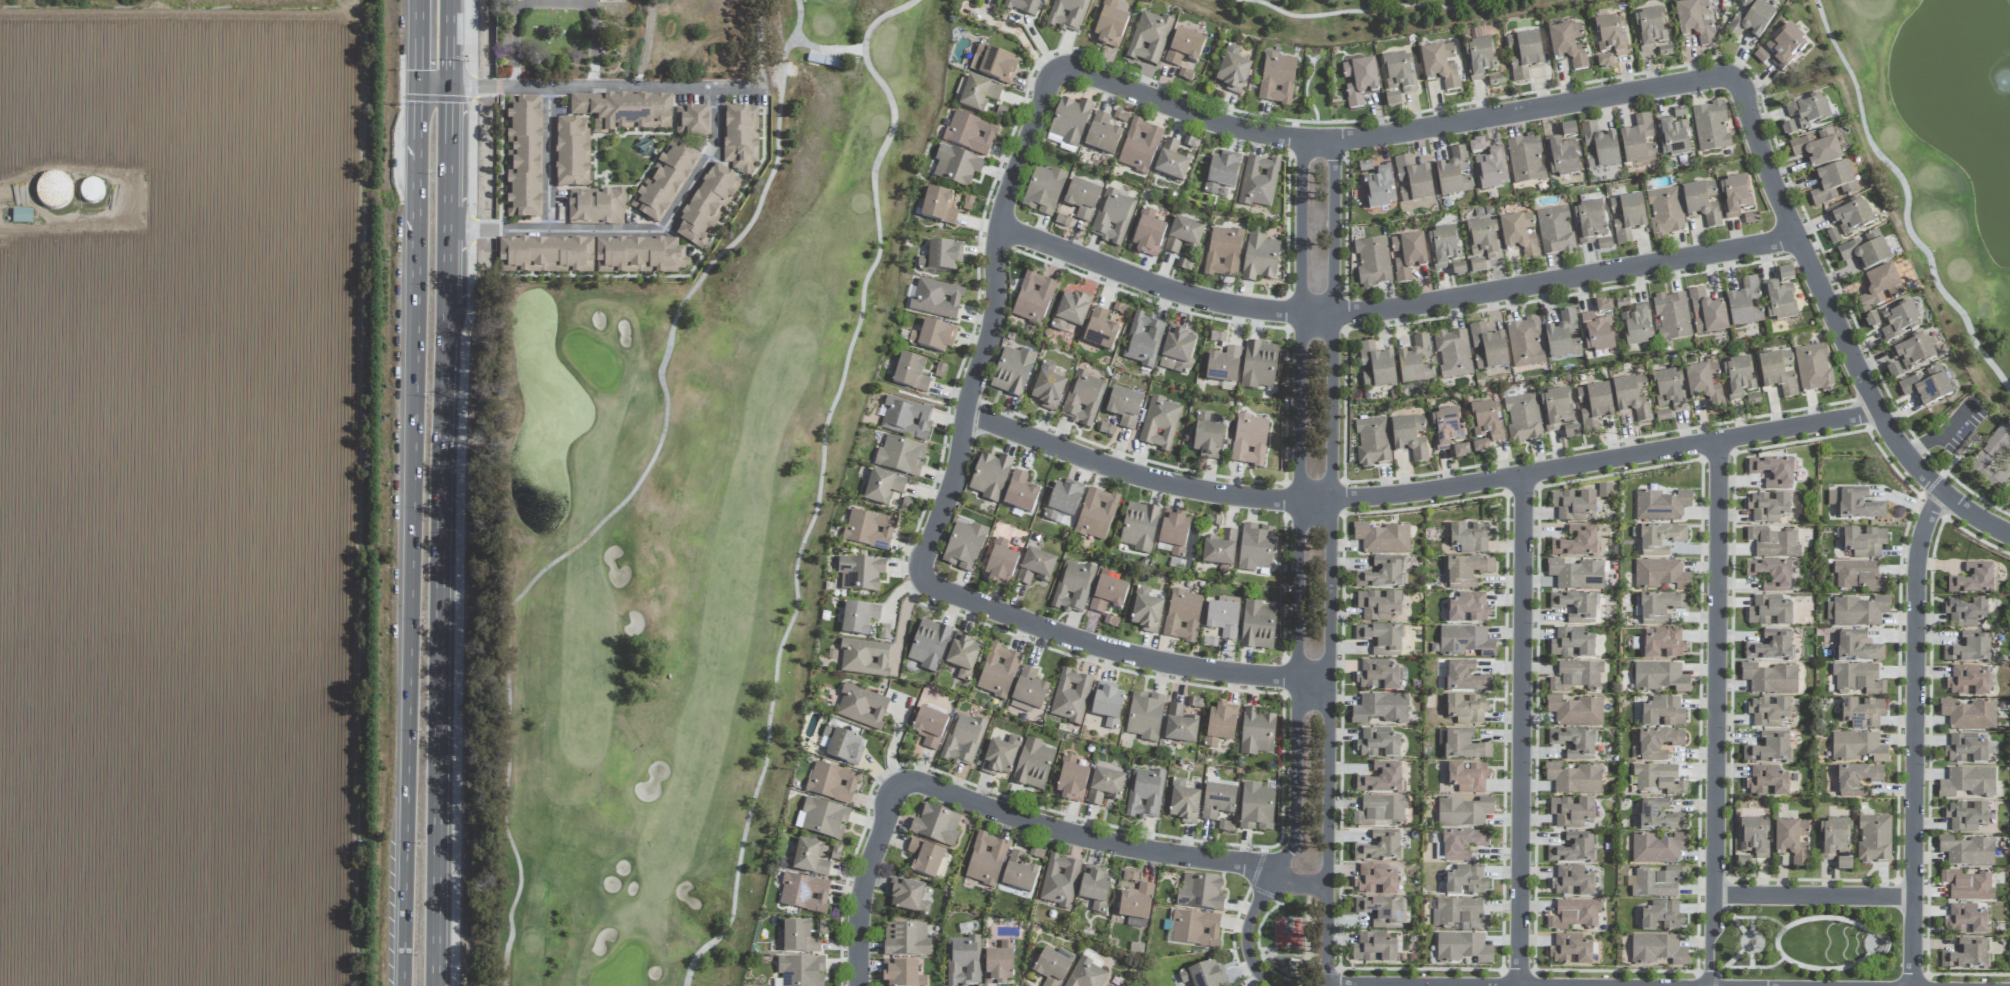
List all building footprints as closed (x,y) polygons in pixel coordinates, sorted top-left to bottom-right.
[(1040,0),(1005,0),(1003,7),(1034,18),(1040,0)] [(1046,24),(1077,35),(1089,0),(1054,0),(1046,24)] [(1128,16),(1115,12),(1118,2),(1111,0),(1104,0),(1092,40),(1118,48),(1128,16)] [(1679,37),(1692,36),(1694,47),(1714,44),(1707,0),(1704,0),(1675,4),(1679,37)] [(1776,12),(1758,0),(1746,0),(1741,7),(1748,12),(1744,17),(1738,13),(1725,33),(1737,41),(1744,29),(1759,39),(1776,12)] [(1640,49),(1654,47),(1653,43),(1667,41),(1661,9),(1634,13),(1636,30),(1637,29),(1640,49)] [(1126,57),(1157,67),(1173,21),(1141,10),(1126,57)] [(1595,20),(1599,52),(1614,50),(1615,57),(1627,56),(1622,16),(1595,20)] [(1548,28),(1553,61),(1571,58),(1573,71),(1587,69),(1584,45),(1576,46),(1575,40),(1583,39),(1580,23),(1548,28)] [(1789,23),(1765,45),(1775,56),(1770,61),(1779,71),(1808,44),(1789,23)] [(1192,72),(1205,39),(1177,28),(1164,61),(1192,72)] [(1513,83),(1528,81),(1527,68),(1543,66),(1538,32),(1506,36),(1508,52),(1518,51),(1519,57),(1509,58),(1513,83)] [(1484,80),(1483,72),(1496,70),(1492,39),(1465,42),(1470,82),(1484,80)] [(1010,85),(1020,60),(979,44),(969,69),(1010,85)] [(1251,63),(1237,58),(1240,48),(1228,44),(1214,84),(1241,93),(1251,63)] [(1460,89),(1456,62),(1455,62),(1453,44),(1420,49),(1424,81),(1442,78),(1444,91),(1460,89)] [(1761,64),(1768,58),(1761,49),(1754,55),(1761,64)] [(1401,85),(1402,94),(1417,91),(1410,53),(1382,57),(1387,87),(1401,85)] [(808,54),(843,63),(841,70),(806,62),(808,54)] [(1258,101),(1291,106),(1296,58),(1264,54),(1258,101)] [(1596,58),(1598,70),(1614,67),(1612,55),(1596,58)] [(1379,92),(1374,58),(1342,63),(1344,79),(1352,78),(1353,84),(1345,85),(1348,109),(1364,107),(1362,94),(1379,92)] [(1003,87),(968,76),(958,106),(983,114),(988,99),(998,102),(1003,87)] [(1830,120),(1822,92),(1783,104),(1788,118),(1796,116),(1800,129),(1830,120)] [(1401,105),(1399,93),(1385,95),(1387,107),(1401,105)] [(569,94),(672,95),(672,129),(617,128),(617,124),(614,124),(613,131),(607,131),(607,134),(593,134),(593,115),(569,115),(569,94)] [(541,217),(541,98),(507,98),(507,217),(541,217)] [(1046,138),(1077,149),(1093,104),(1079,99),(1078,104),(1060,98),(1046,138)] [(1698,152),(1730,147),(1723,100),(1711,102),(1711,105),(1692,108),(1698,152)] [(676,106),(710,107),(710,136),(675,136),(676,106)] [(1672,109),(1674,118),(1687,115),(1686,106),(1672,109)] [(723,107),(758,107),(758,164),(753,164),(753,169),(751,169),(751,175),(741,175),(741,169),(731,169),(731,162),(723,162),(723,107)] [(987,156),(998,125),(953,110),(943,140),(987,156)] [(1113,156),(1122,131),(1106,125),(1110,116),(1096,111),(1083,145),(1113,156)] [(1619,131),(1625,166),(1657,161),(1653,140),(1654,140),(1650,113),(1634,116),(1636,128),(1619,131)] [(1690,154),(1687,132),(1688,132),(1687,121),(1671,123),(1670,116),(1658,118),(1663,157),(1690,154)] [(589,119),(589,186),(555,186),(555,119),(589,119)] [(1162,129),(1132,119),(1117,164),(1147,174),(1162,129)] [(1615,133),(1599,135),(1597,122),(1581,124),(1587,170),(1620,165),(1615,133)] [(1796,134),(1793,122),(1781,125),(1784,138),(1796,134)] [(1576,136),(1575,123),(1561,124),(1562,137),(1576,136)] [(1842,159),(1832,127),(1814,133),(1814,134),(1788,142),(1793,157),(1806,153),(1811,169),(1842,159)] [(1506,140),(1513,184),(1545,180),(1538,132),(1526,134),(1526,137),(1506,140)] [(1580,173),(1573,140),(1561,142),(1559,136),(1545,139),(1553,178),(1580,173)] [(1191,157),(1176,152),(1179,143),(1165,137),(1153,172),(1183,182),(1191,157)] [(1468,142),(1470,154),(1486,151),(1483,138),(1468,142)] [(681,143),(701,156),(658,224),(629,205),(641,187),(644,189),(650,179),(647,177),(651,171),(655,174),(660,165),(656,163),(662,155),(665,157),(672,146),(677,149),(681,143)] [(969,188),(973,173),(980,175),(984,159),(940,146),(931,177),(969,188)] [(1440,196),(1472,192),(1466,146),(1447,148),(1449,162),(1435,164),(1440,196)] [(1489,155),(1475,157),(1480,189),(1507,186),(1501,146),(1487,148),(1489,155)] [(1240,157),(1212,151),(1203,193),(1216,196),(1218,186),(1233,189),(1240,157)] [(1394,158),(1399,185),(1398,186),(1402,204),(1435,198),(1428,165),(1412,168),(1409,155),(1394,158)] [(1270,209),(1279,162),(1247,156),(1238,202),(1270,209)] [(1813,205),(1857,195),(1850,162),(1816,170),(1820,189),(1810,192),(1813,205)] [(715,164),(742,181),(707,236),(711,238),(702,250),(674,232),(681,221),(677,219),(710,168),(712,169),(715,164)] [(1364,177),(1369,209),(1396,205),(1390,165),(1376,167),(1377,175),(1364,177)] [(1036,212),(1052,218),(1066,173),(1050,168),(1049,171),(1034,166),(1021,206),(1036,211),(1036,212)] [(1725,220),(1740,218),(1739,210),(1751,208),(1747,176),(1720,180),(1725,220)] [(1101,189),(1072,178),(1063,203),(1078,209),(1074,218),(1088,223),(1101,189)] [(1681,187),(1687,217),(1703,214),(1707,229),(1722,226),(1717,202),(1709,204),(1708,198),(1717,196),(1714,180),(1681,187)] [(919,216),(954,225),(958,211),(949,209),(953,193),(927,186),(919,216)] [(1647,191),(1651,219),(1650,219),(1653,237),(1685,232),(1678,187),(1647,191)] [(568,189),(614,190),(614,188),(626,188),(626,211),(623,211),(623,225),(568,224),(568,189)] [(1121,245),(1136,200),(1105,189),(1090,234),(1121,245)] [(1632,242),(1629,230),(1647,227),(1641,193),(1609,199),(1612,218),(1617,245),(1632,242)] [(1873,223),(1863,197),(1825,212),(1831,227),(1837,224),(1842,236),(1873,223)] [(1579,245),(1594,244),(1593,237),(1605,236),(1601,202),(1575,205),(1579,245)] [(1535,212),(1543,256),(1575,251),(1567,206),(1535,212)] [(1156,257),(1166,225),(1153,220),(1156,212),(1143,207),(1130,248),(1156,257)] [(12,222),(32,223),(32,210),(12,209),(12,222)] [(1522,248),(1523,259),(1538,258),(1533,214),(1500,217),(1503,251),(1522,248)] [(1163,250),(1177,255),(1180,246),(1196,251),(1204,226),(1174,216),(1163,250)] [(1495,219),(1467,223),(1472,256),(1486,254),(1487,261),(1501,259),(1495,219)] [(1204,274),(1236,279),(1243,232),(1211,227),(1204,274)] [(1447,260),(1459,258),(1455,227),(1429,231),(1434,270),(1448,268),(1447,260)] [(1826,232),(1831,245),(1841,241),(1835,228),(1826,232)] [(1863,271),(1891,259),(1878,229),(1836,247),(1843,263),(1857,257),(1863,271)] [(1241,280),(1255,282),(1256,277),(1274,280),(1280,243),(1265,240),(1266,236),(1248,233),(1241,280)] [(1393,260),(1396,283),(1412,282),(1410,267),(1427,265),(1423,233),(1390,237),(1392,253),(1401,252),(1402,259),(1393,260)] [(1392,283),(1386,237),(1354,241),(1360,287),(1392,283)] [(500,238),(593,239),(592,272),(500,272),(500,238)] [(596,239),(654,239),(654,238),(677,238),(677,247),(684,247),(683,257),(689,257),(689,266),(684,266),(684,269),(678,269),(678,272),(595,272),(596,239)] [(1598,250),(1612,248),(1611,238),(1597,239),(1598,250)] [(917,257),(917,270),(955,271),(955,263),(962,264),(963,242),(928,242),(928,257),(917,257)] [(1471,273),(1485,272),(1484,260),(1470,261),(1471,273)] [(1778,269),(1780,282),(1794,279),(1792,267),(1778,269)] [(1057,282),(1026,271),(1010,315),(1041,326),(1057,282)] [(1726,294),(1732,327),(1764,322),(1756,276),(1741,278),(1743,291),(1726,294)] [(910,310),(956,320),(963,288),(917,278),(910,310)] [(1796,317),(1792,285),(1778,286),(1777,281),(1764,283),(1769,321),(1796,317)] [(1695,335),(1727,331),(1724,301),(1707,303),(1705,287),(1689,289),(1695,335)] [(1071,334),(1074,326),(1081,328),(1091,298),(1064,289),(1051,327),(1071,334)] [(1685,292),(1653,297),(1659,342),(1692,337),(1685,292)] [(1613,310),(1611,299),(1595,301),(1597,313),(1613,310)] [(1616,300),(1616,308),(1629,307),(1628,299),(1616,300)] [(1880,330),(1885,342),(1921,326),(1910,300),(1881,313),(1887,327),(1880,330)] [(1626,346),(1653,342),(1647,302),(1633,304),(1634,312),(1621,314),(1626,346)] [(1111,351),(1119,327),(1105,322),(1109,312),(1094,307),(1082,341),(1111,351)] [(1556,311),(1558,324),(1544,326),(1550,360),(1582,354),(1575,308),(1556,311)] [(1122,359),(1154,367),(1165,320),(1134,312),(1122,359)] [(1580,314),(1587,353),(1614,349),(1610,326),(1611,326),(1610,317),(1595,319),(1593,312),(1580,314)] [(1880,325),(1875,313),(1864,318),(1868,329),(1880,325)] [(1513,368),(1545,363),(1537,318),(1505,323),(1513,368)] [(948,354),(956,328),(924,319),(920,333),(911,331),(907,343),(948,354)] [(1476,371),(1508,366),(1503,332),(1486,335),(1484,323),(1469,325),(1473,353),(1476,371)] [(1185,375),(1197,334),(1169,326),(1157,367),(1185,375)] [(1473,374),(1466,329),(1433,335),(1436,354),(1438,353),(1442,379),(1473,374)] [(1401,384),(1434,380),(1432,365),(1422,366),(1422,359),(1430,358),(1428,334),(1409,336),(1411,349),(1397,351),(1401,384)] [(1893,361),(1900,359),(1904,369),(1934,358),(1925,334),(1889,347),(1893,361)] [(1357,343),(1361,371),(1362,371),(1364,389),(1396,385),(1392,351),(1375,354),(1373,341),(1357,343)] [(1273,388),(1279,346),(1246,342),(1240,388),(1257,390),(1258,386),(1273,388)] [(1794,348),(1801,393),(1834,388),(1831,370),(1829,370),(1825,343),(1794,348)] [(1240,347),(1226,346),(1225,354),(1208,353),(1205,380),(1237,383),(1240,347)] [(989,387),(1020,398),(1036,354),(1019,348),(1018,352),(1004,347),(989,387)] [(1763,389),(1781,386),(1782,399),(1798,396),(1790,350),(1758,355),(1763,389)] [(892,384),(926,393),(930,379),(921,376),(926,359),(900,353),(892,384)] [(1756,389),(1750,357),(1723,362),(1730,401),(1743,399),(1742,392),(1756,389)] [(1056,413),(1067,380),(1052,375),(1055,365),(1042,361),(1030,398),(1042,402),(1040,407),(1056,413)] [(1684,367),(1689,401),(1709,398),(1710,407),(1724,405),(1720,381),(1717,363),(1684,367)] [(1953,393),(1939,364),(1922,372),(1922,371),(1897,383),(1904,398),(1916,392),(1923,408),(1953,393)] [(1652,373),(1658,406),(1671,404),(1672,411),(1687,409),(1680,369),(1652,373)] [(1060,418),(1092,427),(1106,381),(1074,371),(1060,418)] [(1617,412),(1634,410),(1635,423),(1652,421),(1648,395),(1647,395),(1644,375),(1612,380),(1617,412)] [(1576,388),(1579,408),(1580,408),(1583,433),(1599,431),(1597,419),(1613,416),(1608,384),(1576,388)] [(1143,395),(1112,387),(1105,413),(1121,417),(1118,427),(1133,431),(1143,395)] [(1540,393),(1546,432),(1560,430),(1559,422),(1572,420),(1567,389),(1540,393)] [(1504,399),(1508,426),(1507,426),(1510,444),(1543,439),(1535,394),(1504,399)] [(879,428),(926,441),(931,423),(927,422),(931,408),(886,395),(880,415),(883,416),(879,428)] [(1169,452),(1182,406),(1151,397),(1137,443),(1169,452)] [(1471,405),(1474,437),(1489,435),(1490,442),(1503,441),(1499,401),(1471,405)] [(1437,452),(1450,450),(1449,442),(1463,440),(1458,408),(1431,412),(1437,452)] [(1220,460),(1224,426),(1215,425),(1216,416),(1197,413),(1192,450),(1200,451),(1199,457),(1220,460)] [(1231,462),(1263,466),(1269,419),(1236,416),(1231,462)] [(1390,419),(1394,452),(1411,450),(1412,463),(1427,461),(1425,438),(1416,439),(1415,432),(1425,431),(1423,416),(1390,419)] [(1356,420),(1357,447),(1356,447),(1357,466),(1390,464),(1387,418),(1356,420)] [(2009,421),(2009,422),(2009,442),(1998,456),(1996,454),(1991,460),(1993,461),(1986,468),(1994,475),(1996,473),(2006,481),(1996,493),(1980,479),(1982,476),(1969,466),(1974,459),(1973,458),(1989,441),(1988,440),(2002,423),(2005,425),(2009,421)] [(1579,437),(1577,426),(1564,427),(1565,439),(1579,437)] [(927,446),(886,435),(882,448),(878,447),(873,465),(918,478),(927,446)] [(1472,443),(1474,455),(1489,453),(1487,441),(1472,443)] [(1470,456),(1468,444),(1453,447),(1455,459),(1470,456)] [(996,504),(1013,459),(999,454),(997,459),(981,453),(967,488),(981,494),(980,498),(996,504)] [(1764,489),(1793,490),(1793,459),(1748,458),(1747,474),(1770,474),(1770,479),(1765,479),(1764,489)] [(1026,484),(1028,474),(1013,469),(1003,505),(1031,513),(1039,487),(1026,484)] [(864,501),(889,506),(892,492),(903,494),(906,478),(870,470),(864,501)] [(1057,478),(1042,517),(1054,522),(1058,512),(1073,518),(1084,488),(1057,478)] [(1598,497),(1609,497),(1610,485),(1598,484),(1598,497)] [(1866,487),(1842,488),(1842,491),(1831,492),(1832,506),(1839,505),(1839,519),(1886,518),(1886,503),(1867,504),(1866,487)] [(1074,533),(1106,542),(1118,496),(1087,488),(1074,533)] [(1635,520),(1682,520),(1683,508),(1692,508),(1692,491),(1676,490),(1676,496),(1661,496),(1661,492),(1636,492),(1635,520)] [(1594,492),(1579,492),(1579,499),(1573,499),(1573,492),(1551,493),(1552,509),(1557,508),(1557,522),(1585,521),(1585,517),(1595,516),(1594,492)] [(1752,523),(1780,523),(1780,517),(1790,517),(1790,494),(1774,494),(1774,501),(1768,501),(1768,495),(1747,495),(1747,510),(1752,510),(1752,523)] [(1149,555),(1159,509),(1128,502),(1119,543),(1133,547),(1132,551),(1149,555)] [(888,551),(895,519),(849,509),(842,542),(888,551)] [(1191,516),(1164,510),(1157,543),(1172,546),(1170,555),(1182,558),(1191,516)] [(974,572),(986,529),(954,520),(942,564),(974,572)] [(1409,554),(1409,527),(1369,527),(1369,523),(1353,523),(1353,541),(1362,540),(1363,554),(1409,554)] [(1275,527),(1242,524),(1237,570),(1255,572),(1255,568),(1271,570),(1275,527)] [(1460,552),(1487,553),(1487,541),(1493,541),(1493,526),(1471,526),(1471,531),(1465,531),(1465,524),(1450,524),(1450,547),(1460,547),(1460,552)] [(1551,556),(1596,556),(1596,525),(1569,526),(1569,541),(1551,541),(1551,556)] [(1669,556),(1669,543),(1687,543),(1687,526),(1640,526),(1640,556),(1669,556)] [(1755,557),(1800,558),(1800,546),(1797,546),(1797,531),(1767,531),(1767,527),(1747,527),(1746,541),(1755,541),(1755,557)] [(1886,529),(1865,529),(1865,536),(1858,536),(1859,528),(1843,528),(1843,551),(1853,551),(1853,558),(1881,558),(1881,546),(1886,546),(1886,529)] [(1203,537),(1202,564),(1234,565),(1236,530),(1222,529),(1222,538),(1203,537)] [(1008,542),(996,538),(981,578),(1007,587),(1018,555),(1005,550),(1008,542)] [(1056,558),(1026,548),(1015,582),(1029,586),(1032,578),(1048,583),(1056,558)] [(879,574),(885,574),(885,559),(838,557),(838,574),(841,574),(840,590),(878,592),(879,574)] [(1401,558),(1375,558),(1375,574),(1354,573),(1354,587),(1401,588),(1401,558)] [(1495,559),(1448,558),(1447,586),(1474,587),(1475,573),(1494,573),(1495,559)] [(1556,589),(1603,590),(1604,562),(1577,561),(1577,566),(1563,565),(1563,559),(1547,559),(1547,577),(1557,577),(1556,589)] [(1094,568),(1063,560),(1051,607),(1083,615),(1094,568)] [(1634,588),(1663,589),(1663,585),(1675,585),(1675,590),(1690,590),(1691,573),(1682,573),(1682,561),(1635,560),(1634,588)] [(1762,591),(1790,592),(1790,562),(1746,561),(1745,578),(1762,578),(1762,591)] [(1878,563),(1835,561),(1835,588),(1867,589),(1867,592),(1882,593),(1883,580),(1878,579),(1878,563)] [(1992,594),(1993,563),(1963,563),(1963,573),(1969,573),(1969,578),(1946,578),(1945,593),(1992,594)] [(1128,584),(1098,576),(1089,610),(1103,614),(1105,606),(1121,611),(1128,584)] [(1162,601),(1147,599),(1149,588),(1137,586),(1129,627),(1157,632),(1162,601)] [(1203,596),(1171,590),(1162,636),(1194,643),(1203,596)] [(1363,622),(1391,622),(1391,616),(1401,616),(1401,592),(1382,592),(1357,592),(1357,609),(1362,609),(1363,622)] [(1485,592),(1458,592),(1458,600),(1448,600),(1448,623),(1466,623),(1466,621),(1489,622),(1489,606),(1485,606),(1485,592)] [(1567,624),(1595,624),(1596,594),(1550,594),(1549,608),(1574,608),(1574,614),(1567,614),(1567,624)] [(1687,594),(1640,594),(1640,624),(1668,624),(1668,609),(1687,609),(1687,594)] [(1748,625),(1792,625),(1791,602),(1780,603),(1780,595),(1753,595),(1753,608),(1747,608),(1748,625)] [(1833,626),(1880,627),(1880,614),(1889,614),(1889,597),(1871,596),(1871,602),(1858,602),(1858,599),(1826,598),(1826,620),(1833,620),(1833,626)] [(1206,629),(1221,630),(1220,640),(1236,641),(1239,598),(1217,597),(1217,602),(1207,602),(1206,629)] [(1977,628),(1977,621),(1987,621),(1988,599),(1970,598),(1970,600),(1942,599),(1941,614),(1949,615),(1949,627),(1977,628)] [(881,606),(845,601),(841,633),(867,637),(869,620),(879,621),(881,606)] [(1273,650),(1276,608),(1262,607),(1262,602),(1244,601),(1241,648),(1273,650)] [(936,674),(951,629),(921,619),(907,659),(920,663),(919,668),(936,674)] [(1355,625),(1354,640),(1373,640),(1373,656),(1401,657),(1401,626),(1355,625)] [(1439,655),(1464,655),(1464,651),(1479,651),(1479,657),(1495,657),(1495,639),(1486,639),(1486,627),(1439,627),(1439,655)] [(1594,634),(1571,634),(1571,628),(1556,628),(1556,640),(1550,640),(1550,657),(1572,657),(1572,650),(1578,650),(1578,657),(1593,657),(1594,634)] [(1681,628),(1653,629),(1654,634),(1644,634),(1644,659),(1685,658),(1685,642),(1681,642),(1681,628)] [(1745,659),(1791,660),(1792,631),(1765,630),(1765,645),(1745,645),(1745,659)] [(1941,647),(1941,661),(1990,662),(1990,632),(1960,631),(1960,647),(1941,647)] [(1884,645),(1867,645),(1867,632),(1838,632),(1838,661),(1884,661),(1884,645)] [(981,642),(954,634),(945,664),(959,668),(956,678),(969,682),(981,642)] [(888,644),(842,639),(839,672),(888,677),(888,669),(886,669),(888,644)] [(1006,699),(1021,654),(990,644),(976,689),(1006,699)] [(1388,660),(1361,659),(1361,673),(1357,673),(1357,689),(1398,690),(1398,667),(1388,667),(1388,660)] [(1491,691),(1491,675),(1475,675),(1475,660),(1447,660),(1447,691),(1491,691)] [(1602,662),(1558,661),(1557,678),(1549,678),(1549,691),(1570,692),(1570,687),(1601,688),(1602,662)] [(1690,676),(1681,675),(1681,664),(1634,662),(1634,691),(1660,691),(1660,687),(1674,687),(1674,692),(1690,693),(1690,676)] [(1797,694),(1797,666),(1772,665),(1771,670),(1757,669),(1757,663),(1741,663),(1741,681),(1750,681),(1750,693),(1797,694)] [(1877,681),(1877,664),(1832,664),(1832,677),(1836,677),(1835,692),(1886,693),(1886,681),(1877,681)] [(1979,665),(1948,666),(1949,696),(1989,695),(1989,672),(1979,673),(1979,665)] [(1009,707),(1030,713),(1032,708),(1041,710),(1048,684),(1034,680),(1037,670),(1021,666),(1009,707)] [(1050,717),(1081,724),(1091,677),(1060,670),(1050,717)] [(1090,714),(1106,718),(1104,728),(1116,730),(1124,692),(1116,691),(1118,685),(1098,681),(1090,714)] [(890,698),(844,684),(834,716),(880,731),(890,698)] [(1131,692),(1126,733),(1140,735),(1139,741),(1158,743),(1163,696),(1131,692)] [(1360,694),(1360,706),(1351,706),(1351,724),(1367,724),(1367,722),(1407,722),(1407,694),(1360,694)] [(1461,696),(1447,695),(1446,718),(1456,718),(1456,724),(1483,725),(1484,712),(1488,712),(1488,696),(1468,696),(1468,703),(1461,703),(1461,696)] [(1602,698),(1578,698),(1578,702),(1562,702),(1562,696),(1546,696),(1546,712),(1555,713),(1555,726),(1602,726),(1602,698)] [(1685,726),(1685,710),(1679,710),(1679,697),(1652,696),(1651,704),(1642,704),(1641,726),(1661,726),(1685,726)] [(1201,708),(1202,699),(1188,698),(1187,707),(1201,708)] [(1775,698),(1775,705),(1768,705),(1769,700),(1747,700),(1747,714),(1753,715),(1753,727),(1780,727),(1780,721),(1790,721),(1790,698),(1775,698)] [(1879,729),(1879,717),(1885,717),(1885,699),(1863,700),(1863,706),(1857,706),(1857,698),(1841,699),(1842,723),(1851,722),(1852,729),(1879,729)] [(1995,730),(1996,702),(1970,701),(1970,706),(1955,706),(1955,700),(1938,699),(1938,717),(1948,717),(1947,730),(1995,730)] [(1183,706),(1169,703),(1164,740),(1195,744),(1198,718),(1182,715),(1183,706)] [(1233,741),(1237,707),(1209,704),(1204,747),(1216,748),(1217,740),(1233,741)] [(948,717),(919,706),(910,732),(925,737),(921,746),(935,751),(948,717)] [(1258,708),(1243,708),(1240,755),(1257,756),(1257,752),(1273,753),(1275,715),(1258,714),(1258,708)] [(970,767),(986,722),(956,712),(940,759),(947,761),(948,760),(970,767)] [(825,756),(857,767),(866,740),(826,726),(822,739),(830,742),(825,756)] [(1399,757),(1398,735),(1387,736),(1387,728),(1361,729),(1362,740),(1357,740),(1357,758),(1399,757)] [(1445,758),(1491,759),(1491,744),(1472,744),(1472,730),(1445,729),(1445,758)] [(1594,730),(1548,730),(1548,746),(1565,746),(1565,759),(1594,760),(1594,730)] [(1685,731),(1640,730),(1639,760),(1667,761),(1667,751),(1659,751),(1659,745),(1684,746),(1685,731)] [(1742,762),(1789,762),(1789,732),(1762,732),(1761,747),(1743,747),(1742,762)] [(1888,746),(1879,745),(1879,733),(1832,732),(1832,761),(1887,762),(1888,746)] [(1986,763),(1986,741),(1977,741),(1977,734),(1948,735),(1948,746),(1944,746),(1945,764),(1986,763)] [(1055,751),(1041,747),(1043,742),(1025,737),(1011,781),(1043,791),(1055,751)] [(1081,802),(1089,769),(1074,766),(1076,757),(1064,754),(1054,796),(1081,802)] [(860,774),(814,761),(805,792),(851,805),(860,774)] [(1400,762),(1372,763),(1373,776),(1356,777),(1356,792),(1401,792),(1400,762)] [(1469,764),(1469,771),(1462,771),(1463,763),(1448,763),(1448,786),(1458,786),(1458,792),(1484,793),(1485,778),(1488,778),(1489,764),(1469,764)] [(1601,794),(1601,766),(1576,765),(1576,770),(1561,770),(1561,764),(1545,763),(1545,781),(1554,781),(1554,793),(1601,794)] [(1677,765),(1635,765),(1634,790),(1666,791),(1666,795),(1686,795),(1686,782),(1677,781),(1677,765)] [(1777,766),(1751,765),(1751,779),(1745,779),(1745,793),(1767,794),(1767,788),(1773,788),(1773,796),(1788,796),(1789,773),(1777,773),(1777,766)] [(1884,767),(1838,766),(1838,797),(1866,797),(1866,783),(1883,784),(1884,767)] [(1086,803),(1100,806),(1102,797),(1119,800),(1124,775),(1093,768),(1086,803)] [(1165,772),(1132,768),(1125,817),(1145,820),(1146,817),(1158,819),(1165,772)] [(1936,781),(1936,798),(1955,798),(1955,792),(1970,792),(1970,797),(1994,797),(1994,768),(1945,768),(1945,781),(1936,781)] [(1200,791),(1184,789),(1185,779),(1172,778),(1168,817),(1181,819),(1180,823),(1196,825),(1200,791)] [(1200,819),(1216,821),(1217,812),(1233,814),(1237,787),(1205,783),(1200,819)] [(1274,789),(1260,788),(1261,783),(1242,783),(1240,829),(1255,830),(1272,831),(1274,789)] [(1352,826),(1374,827),(1374,822),(1405,822),(1405,797),(1362,796),(1361,812),(1353,812),(1352,826)] [(841,840),(845,825),(847,825),(851,809),(803,797),(796,829),(841,840)] [(1485,826),(1484,814),(1494,814),(1494,797),(1478,797),(1478,802),(1463,803),(1463,798),(1438,799),(1438,826),(1485,826)] [(1550,798),(1549,815),(1556,815),(1555,828),(1584,828),(1584,821),(1593,822),(1594,799),(1575,798),(1575,799),(1550,798)] [(1640,800),(1640,829),(1686,829),(1686,815),(1662,814),(1662,808),(1668,808),(1668,801),(1640,800)] [(1987,803),(1969,803),(1968,805),(1942,804),(1942,819),(1948,819),(1948,831),(1977,832),(1977,826),(1987,826),(1987,803)] [(954,847),(959,832),(955,831),(960,814),(924,804),(919,820),(913,818),(908,834),(954,847)] [(1891,817),(1859,816),(1859,843),(1857,843),(1857,861),(1890,862),(1891,817)] [(1741,819),(1741,852),(1754,852),(1754,859),(1768,859),(1768,819),(1741,819)] [(1820,859),(1834,860),(1835,853),(1848,854),(1849,821),(1820,820),(1819,833),(1821,833),(1820,859)] [(1774,854),(1793,854),(1792,866),(1807,866),(1808,822),(1776,821),(1774,854)] [(1354,860),(1399,860),(1400,832),(1373,831),(1373,846),(1354,845),(1354,860)] [(1471,848),(1489,848),(1488,831),(1442,831),(1443,862),(1471,861),(1471,848)] [(1008,841),(977,832),(964,879),(995,887),(1008,841)] [(1547,861),(1593,862),(1593,834),(1565,833),(1565,842),(1571,842),(1571,848),(1547,847),(1547,861)] [(1632,834),(1632,863),(1679,863),(1679,850),(1687,850),(1687,833),(1672,833),(1672,838),(1658,838),(1658,834),(1632,834)] [(1994,866),(1995,838),(1969,838),(1969,842),(1954,842),(1955,836),(1937,836),(1936,853),(1947,853),(1947,865),(1994,866)] [(823,843),(798,838),(792,869),(827,877),(830,862),(819,860),(823,843)] [(906,852),(914,855),(909,870),(934,879),(945,850),(911,838),(906,852)] [(840,861),(842,847),(833,845),(830,859),(840,861)] [(1024,853),(1011,849),(1000,885),(1031,893),(1038,867),(1021,863),(1024,853)] [(1070,908),(1080,861),(1049,854),(1039,902),(1070,908)] [(1750,857),(1738,857),(1738,869),(1750,869),(1750,857)] [(1837,870),(1851,870),(1852,858),(1838,858),(1837,870)] [(1077,898),(1093,901),(1091,911),(1103,914),(1111,876),(1103,874),(1104,869),(1085,864),(1077,898)] [(1396,872),(1385,872),(1385,864),(1359,865),(1359,877),(1355,877),(1355,894),(1396,894),(1396,872)] [(1445,894),(1461,895),(1461,887),(1467,887),(1467,894),(1487,895),(1487,878),(1482,878),(1483,866),(1456,865),(1455,872),(1446,871),(1445,894)] [(1583,866),(1557,866),(1557,879),(1552,879),(1552,896),(1593,896),(1594,873),(1583,873),(1583,866)] [(1678,896),(1677,880),(1681,880),(1681,866),(1664,867),(1664,872),(1649,872),(1649,868),(1635,868),(1635,877),(1627,877),(1627,887),(1631,887),(1631,897),(1678,896)] [(1940,870),(1940,884),(1949,884),(1949,900),(1992,900),(1992,874),(1961,874),(1961,870),(1940,870)] [(778,904),(824,914),(831,882),(784,872),(778,904)] [(1137,873),(1123,872),(1121,884),(1136,886),(1137,873)] [(1175,906),(1222,911),(1224,896),(1219,896),(1221,878),(1183,874),(1181,890),(1177,889),(1175,906)] [(930,903),(921,901),(924,884),(893,878),(888,907),(928,915),(930,903)] [(1117,916),(1128,918),(1126,925),(1145,928),(1154,885),(1139,882),(1137,892),(1122,889),(1117,916)] [(1401,899),(1355,898),(1354,913),(1373,913),(1373,927),(1401,928),(1401,899)] [(1482,899),(1436,899),(1436,908),(1432,908),(1432,925),(1461,925),(1461,929),(1490,929),(1490,916),(1482,916),(1482,899)] [(1598,926),(1599,900),(1556,900),(1556,915),(1546,915),(1546,930),(1567,930),(1567,926),(1598,926)] [(1678,902),(1651,901),(1651,908),(1642,908),(1641,930),(1659,930),(1659,929),(1684,930),(1684,914),(1678,914),(1678,902)] [(1986,934),(1986,911),(1977,911),(1976,904),(1948,904),(1949,928),(1972,927),(1972,934),(1986,934)] [(1221,915),(1173,910),(1170,943),(1218,947),(1221,915)] [(783,952),(819,952),(819,938),(810,938),(810,921),(783,920),(783,952)] [(884,923),(884,956),(930,955),(930,938),(926,938),(926,922),(884,923)] [(1396,962),(1397,939),(1387,939),(1387,932),(1358,932),(1358,945),(1352,945),(1352,961),(1374,961),(1374,955),(1380,955),(1380,962),(1396,962)] [(1436,961),(1462,961),(1462,957),(1476,958),(1476,963),(1492,963),(1493,946),(1483,946),(1484,934),(1437,933),(1436,961)] [(1592,941),(1581,941),(1581,934),(1554,934),(1554,946),(1549,946),(1549,964),(1592,965),(1592,941)] [(1678,935),(1631,935),(1631,963),(1658,963),(1658,959),(1671,960),(1671,966),(1688,966),(1688,948),(1678,948),(1678,935)] [(980,937),(946,937),(947,985),(981,985),(980,937)] [(1940,969),(1987,969),(1987,938),(1960,938),(1960,953),(1940,953),(1940,969)] [(1013,983),(1012,941),(1000,941),(1000,949),(984,950),(985,983),(1013,983)] [(1042,948),(1032,972),(1045,978),(1042,985),(1060,985),(1071,961),(1042,948)] [(823,973),(824,973),(824,957),(778,956),(777,974),(781,974),(781,985),(823,985),(823,973)] [(1108,972),(1079,957),(1064,985),(1101,985),(1108,972)] [(1221,965),(1216,967),(1213,959),(1177,972),(1181,984),(1191,981),(1193,985),(1222,985),(1228,984),(1221,965)] [(927,976),(917,976),(917,962),(882,961),(882,981),(888,981),(887,985),(927,985),(927,976)]
